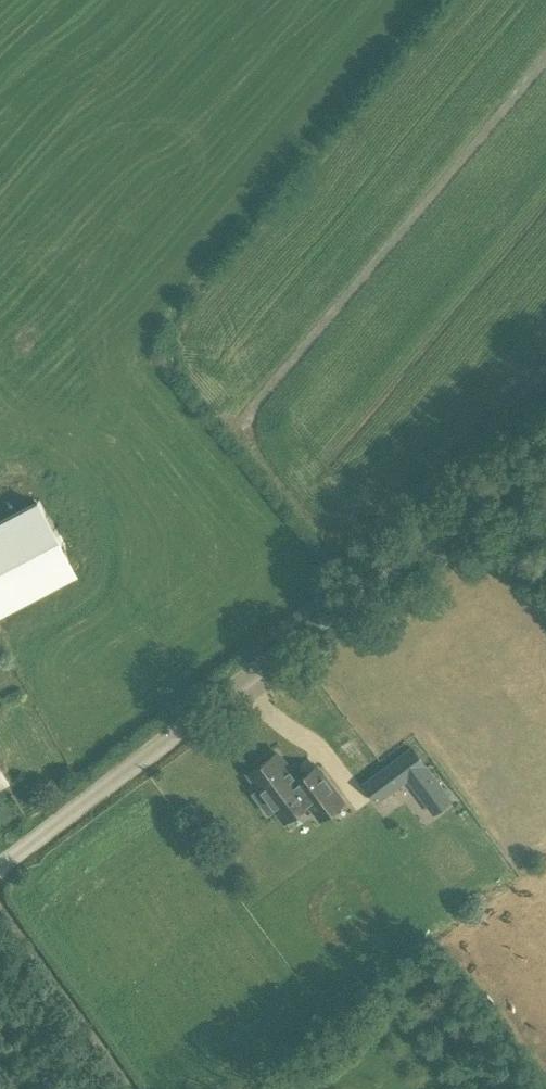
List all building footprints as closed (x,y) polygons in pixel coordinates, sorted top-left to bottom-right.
[(72,571),(36,502),(0,521),(0,610),(72,571)] [(391,762),(364,782),(379,802),(407,780),(432,813),(433,812),(451,799),(412,746),(391,762)] [(269,813),(277,807),(285,819),(308,802),(320,819),(344,801),(318,765),(297,780),(277,753),(251,772),(262,787),(254,793),(269,813)] [(394,809),(408,827),(423,816),(409,798),(394,809)]
